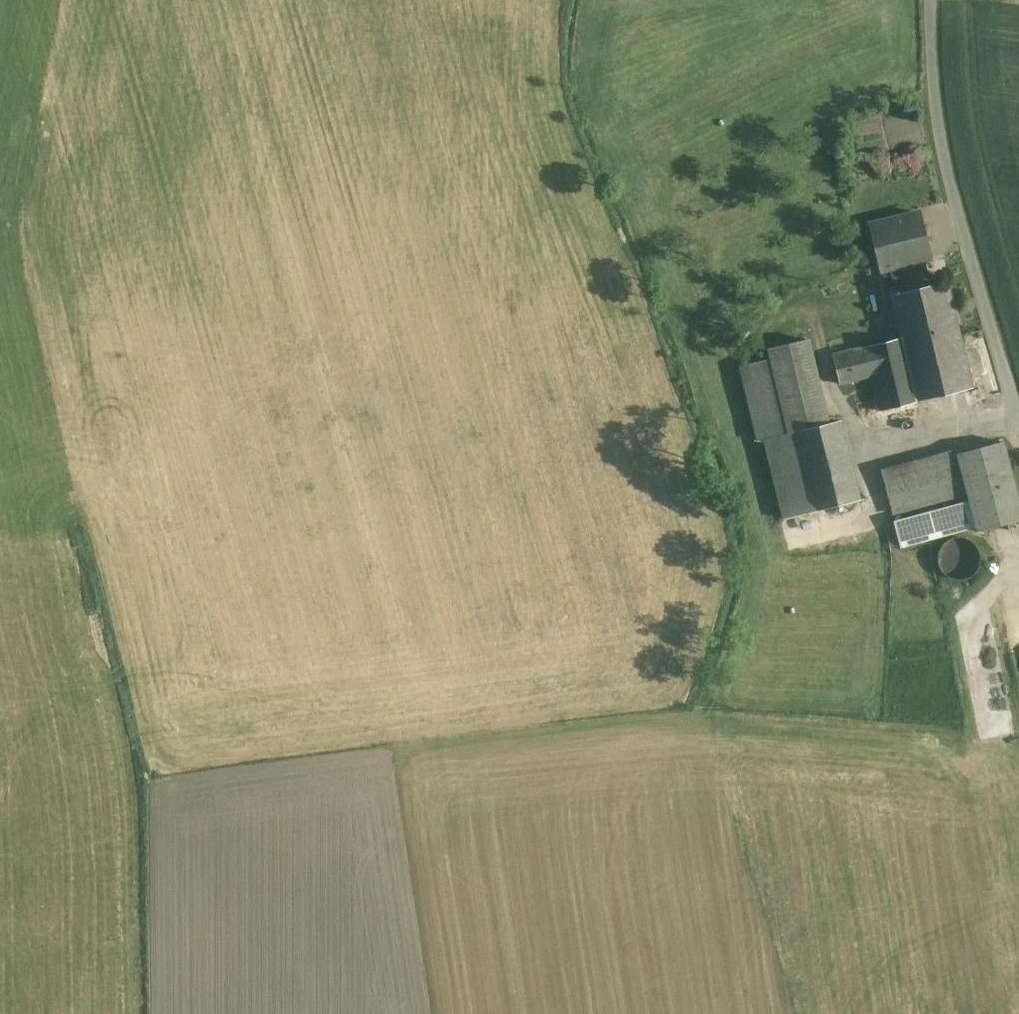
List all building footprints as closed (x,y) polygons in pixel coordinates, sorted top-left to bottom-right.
[(923,219),(868,232),(879,278),(934,265),(923,219)] [(974,385),(948,275),(888,289),(899,335),(838,349),(846,382),(875,375),(883,406),(974,385)] [(848,505),(808,349),(742,365),(782,521),(848,505)] [(1018,518),(1018,470),(1011,436),(887,466),(906,545),(1018,518)] [(947,539),(948,576),(981,575),(980,537),(947,539)]
